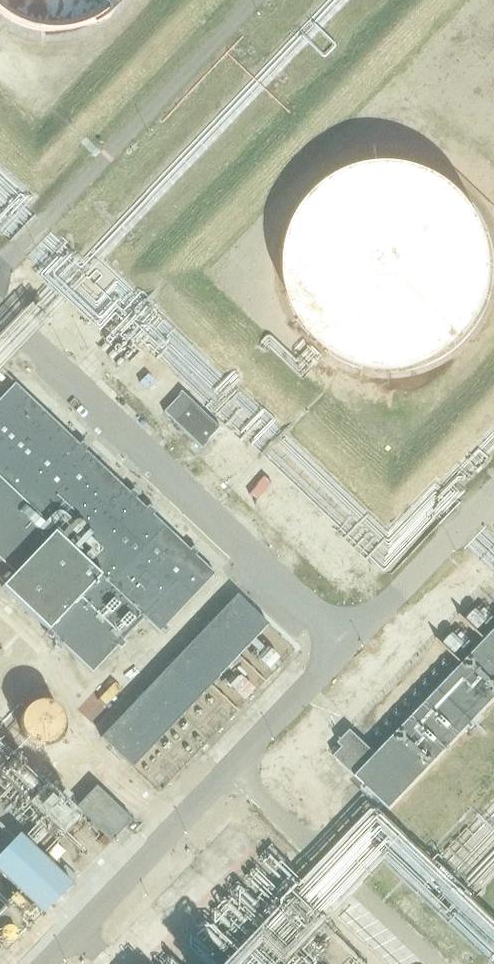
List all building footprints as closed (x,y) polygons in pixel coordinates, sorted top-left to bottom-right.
[(2,12),(11,18),(21,23),(32,26),(43,28),(54,29),(65,28),(76,26),(86,22),(96,17),(105,11),(114,4),(117,0),(0,0),(0,11),(2,12)] [(488,279),(488,269),(488,259),(487,249),(484,240),(481,230),(477,221),(472,213),(466,205),(459,197),(451,190),(443,185),(435,179),(426,175),(416,172),(406,170),(397,168),(387,168),(377,168),(367,170),(357,173),(348,176),(339,181),(330,186),(322,192),(315,199),(308,207),(303,215),(298,223),(294,233),(291,242),(288,252),(287,262),(287,272),(288,282),(290,292),(293,301),(297,310),(301,319),(307,328),(313,335),(320,342),(328,349),(336,354),(345,359),(355,363),(364,366),(374,367),(384,368),(394,368),(404,367),(414,365),(423,362),(433,358),(441,353),(450,347),(457,341),(464,334),(470,326),(476,317),(480,308),(484,299),(486,289),(488,279)] [(170,361),(182,347),(189,353),(195,345),(172,327),(155,349),(170,361)] [(215,573),(15,383),(9,388),(0,398),(0,580),(8,587),(5,590),(91,672),(144,618),(159,632),(215,573)] [(183,390),(163,411),(202,448),(222,427),(183,390)] [(233,400),(245,409),(251,399),(239,391),(233,400)] [(131,766),(266,623),(235,594),(100,736),(131,766)] [(351,729),(338,743),(343,747),(334,756),(391,809),(493,701),(493,631),(377,754),(351,729)] [(227,678),(243,687),(250,676),(234,667),(227,678)] [(59,723),(59,720),(58,713),(54,706),(51,704),(47,701),(41,700),(33,701),(29,702),(26,705),(23,708),(21,711),(20,716),(19,719),(20,726),(24,732),(29,737),(33,738),(37,739),(43,739),(46,738),(52,734),(55,731),(57,728),(59,723)] [(75,807),(111,841),(132,819),(96,785),(75,807)] [(70,882),(18,832),(0,851),(0,873),(41,912),(70,882)]
